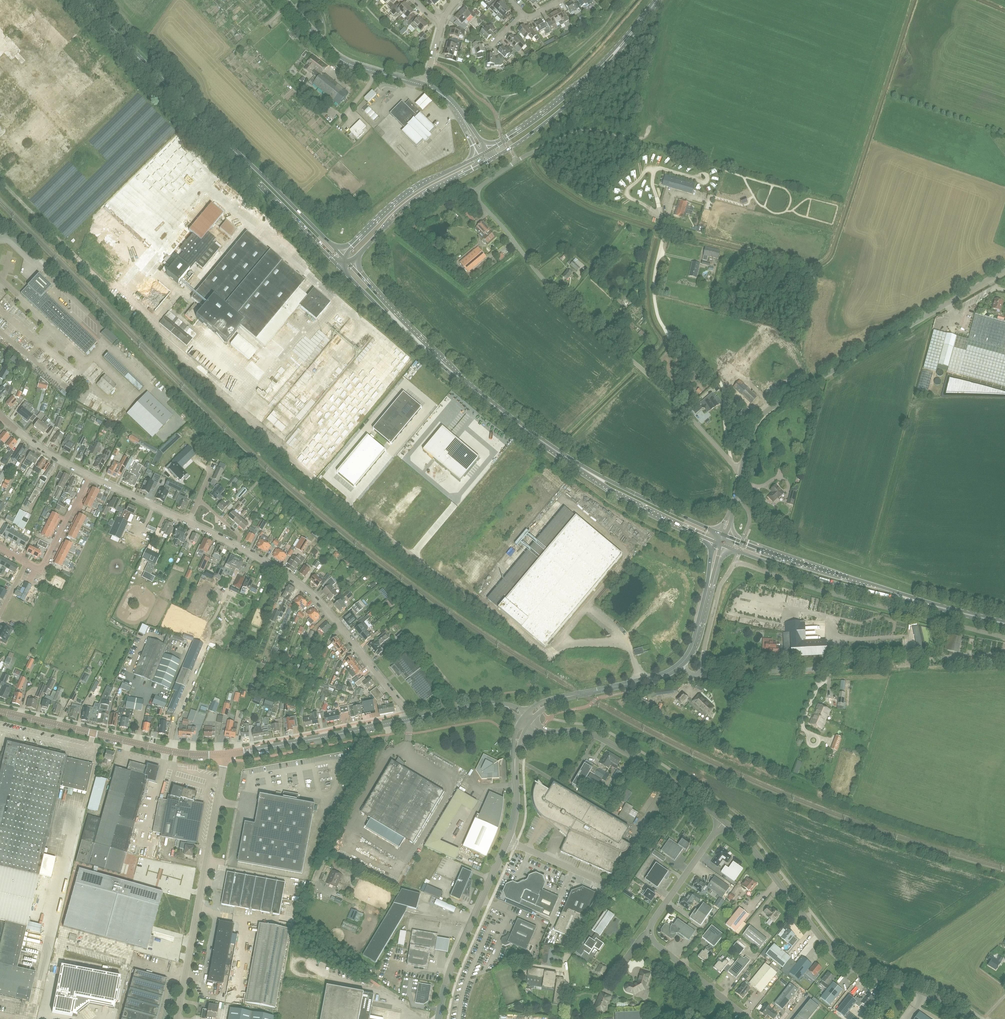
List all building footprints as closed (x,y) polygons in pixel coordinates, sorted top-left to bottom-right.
[(391,2),(388,5),(390,8),(389,9),(391,11),(398,5),(395,3),(398,0),(389,0),(391,2)] [(482,1),(485,4),(487,3),(489,5),(487,7),(489,9),(490,8),(494,4),(491,1),(492,0),(484,0),(482,1)] [(497,15),(506,7),(501,2),(497,6),(494,4),(490,8),(497,15)] [(574,11),(579,8),(576,3),(573,5),(572,2),(566,5),(570,13),(571,13),(572,15),(575,13),(574,11)] [(403,14),(409,8),(405,3),(400,8),(398,5),(391,11),(390,12),(394,15),(396,13),(398,14),(401,12),(403,14)] [(510,11),(506,7),(497,15),(504,22),(508,18),(506,15),(510,11)] [(411,20),(414,17),(412,14),(414,12),(409,8),(403,14),(406,17),(404,19),(408,23),(411,20)] [(464,8),(460,13),(467,20),(471,15),(473,18),(476,15),(471,10),(469,13),(464,8)] [(559,10),(554,13),(559,22),(561,26),(564,24),(564,23),(569,20),(566,14),(563,16),(559,10)] [(464,22),(467,20),(460,13),(455,18),(459,22),(457,25),(459,27),(464,30),(468,26),(464,22)] [(548,16),(550,19),(546,22),(551,30),(557,27),(555,24),(559,22),(554,13),(548,16)] [(417,28),(424,22),(419,18),(413,24),(412,23),(413,22),(411,20),(408,23),(407,24),(409,27),(410,25),(415,30),(417,28)] [(546,35),(551,32),(547,24),(544,26),(541,20),(535,23),(540,32),(544,30),(546,35)] [(428,26),(427,25),(427,24),(426,22),(425,22),(424,22),(417,28),(422,32),(428,26)] [(487,39),(491,35),(488,31),(490,29),(485,24),(483,27),(484,28),(480,33),(487,39)] [(537,35),(532,30),(528,25),(526,27),(524,25),(521,27),(521,28),(518,30),(525,38),(529,35),(532,39),(537,35)] [(465,31),(464,30),(459,27),(458,31),(451,29),(450,36),(459,38),(460,35),(461,36),(461,35),(464,35),(465,31)] [(518,52),(526,44),(517,35),(515,38),(512,35),(507,40),(518,52)] [(448,43),(446,49),(455,51),(459,52),(461,42),(455,41),(454,45),(448,43)] [(476,54),(477,54),(477,55),(478,58),(483,57),(482,52),(485,52),(484,45),(481,46),(480,42),(473,44),(473,48),(475,47),(476,54)] [(515,54),(513,52),(507,46),(505,48),(503,46),(498,51),(505,58),(507,56),(509,57),(511,55),(511,54),(514,56),(515,54)] [(444,55),(447,55),(445,59),(456,62),(457,58),(453,57),(455,51),(446,49),(444,55)] [(500,66),(503,64),(500,57),(497,59),(495,59),(495,58),(495,57),(495,54),(488,54),(487,64),(491,64),(491,66),(495,66),(500,66)] [(311,73),(318,78),(322,73),(327,66),(313,55),(306,64),(307,65),(304,69),(310,73),(311,73)] [(349,93),(344,89),(325,74),(325,75),(322,73),(318,78),(313,84),(339,105),(349,93)] [(368,102),(376,94),(372,90),(364,98),(368,102)] [(416,104),(415,106),(418,108),(419,107),(422,110),(423,110),(427,106),(431,102),(431,101),(425,95),(424,95),(419,100),(416,103),(416,104)] [(405,104),(402,101),(390,113),(405,128),(402,131),(417,146),(424,139),(426,140),(429,137),(427,135),(435,128),(420,113),(421,112),(418,108),(415,106),(409,100),(405,104)] [(362,130),(366,126),(360,120),(350,130),(358,139),(364,133),(362,130)] [(692,194),(695,184),(671,177),(666,175),(663,185),(667,186),(692,194)] [(302,214),(304,212),(292,201),(290,203),(302,214)] [(684,217),(689,203),(679,201),(675,214),(684,217)] [(212,243),(215,239),(208,233),(223,213),(211,203),(189,230),(193,234),(180,249),(184,252),(166,274),(178,283),(196,262),(203,268),(219,249),(212,243)] [(465,214),(472,222),(475,220),(468,212),(465,214)] [(238,230),(226,220),(220,228),(231,238),(238,230)] [(476,228),(476,230),(480,234),(482,232),(485,236),(486,235),(489,231),(491,230),(483,221),(477,227),(476,228)] [(142,235),(139,238),(150,247),(154,242),(140,230),(141,229),(140,229),(137,231),(142,235)] [(482,240),(482,241),(484,244),(486,244),(487,243),(488,243),(494,237),(490,232),(489,231),(486,235),(486,236),(483,238),(484,238),(482,240)] [(195,303),(185,315),(193,322),(196,317),(226,342),(240,325),(256,338),(265,346),(286,320),(277,313),(281,309),(304,280),(247,232),(192,298),(204,308),(202,310),(195,303)] [(468,272),(486,256),(478,247),(460,262),(468,272)] [(705,247),(703,260),(707,261),(708,257),(719,259),(721,250),(705,247)] [(589,269),(579,260),(578,261),(575,259),(570,265),(578,271),(580,269),(582,270),(580,272),(583,275),(589,269)] [(697,278),(700,263),(693,262),(689,276),(697,278)] [(567,280),(572,274),(568,270),(562,277),(567,280)] [(52,287),(39,275),(38,274),(21,293),(85,354),(97,342),(45,294),(52,287)] [(331,302),(314,288),(299,305),(316,320),(331,302)] [(155,309),(157,311),(164,301),(162,299),(155,309)] [(1003,301),(995,299),(993,309),(1000,311),(1003,301)] [(173,320),(177,315),(169,310),(166,314),(173,320)] [(975,313),(968,339),(1004,349),(1004,321),(975,313)] [(160,322),(170,330),(174,325),(164,317),(160,322)] [(183,321),(179,326),(184,330),(188,325),(183,321)] [(184,330),(194,339),(198,334),(188,325),(184,330)] [(101,334),(112,345),(117,339),(106,328),(101,333),(101,334)] [(933,330),(923,368),(936,371),(943,345),(944,345),(953,347),(956,336),(933,330)] [(235,334),(233,337),(235,338),(230,344),(249,359),(257,351),(238,335),(237,336),(235,334)] [(188,346),(192,341),(187,336),(182,341),(188,346)] [(956,336),(955,342),(953,348),(948,367),(947,371),(952,373),(1004,387),(1004,349),(956,336)] [(938,364),(948,367),(953,348),(953,347),(944,345),(938,364)] [(42,354),(44,355),(45,354),(38,348),(34,353),(39,357),(42,354)] [(390,375),(394,379),(399,373),(395,369),(390,375)] [(40,377),(37,387),(47,390),(48,384),(40,377)] [(104,377),(97,384),(109,395),(115,388),(104,377)] [(271,391),(276,385),(271,380),(266,386),(271,391)] [(751,403),(757,396),(748,388),(740,380),(733,387),(741,395),(751,403)] [(8,384),(6,383),(0,389),(0,398),(3,394),(6,398),(10,387),(8,384)] [(263,393),(259,390),(257,392),(261,395),(264,398),(267,394),(264,391),(263,393)] [(24,398),(21,396),(21,395),(22,392),(19,391),(16,397),(19,398),(18,399),(17,398),(17,399),(16,398),(16,397),(14,395),(12,397),(6,403),(11,408),(17,401),(17,402),(18,403),(19,404),(22,401),(24,398)] [(152,438),(173,416),(147,392),(127,414),(152,438)] [(391,445),(422,408),(404,393),(373,429),(391,445)] [(711,401),(712,401),(709,397),(702,401),(704,404),(706,403),(708,405),(706,407),(708,411),(715,407),(711,401)] [(722,403),(718,397),(712,401),(711,401),(715,407),(722,403)] [(703,409),(699,405),(693,410),(697,414),(703,409)] [(33,416),(30,414),(32,411),(33,409),(31,407),(31,408),(29,411),(28,412),(23,418),(26,420),(25,421),(27,422),(28,422),(33,416)] [(745,407),(739,414),(745,418),(751,411),(745,407)] [(23,418),(28,412),(23,408),(18,414),(23,418)] [(56,425),(60,427),(64,418),(59,416),(56,425)] [(39,430),(48,418),(46,417),(41,422),(39,421),(34,426),(39,430)] [(50,425),(48,428),(46,427),(50,420),(48,418),(39,430),(44,434),(45,432),(48,434),(53,427),(50,425)] [(442,427),(423,450),(433,459),(460,481),(479,458),(453,436),(442,427)] [(2,441),(0,443),(0,448),(1,449),(5,444),(4,443),(10,436),(4,432),(0,437),(0,440),(2,441)] [(55,435),(53,439),(51,442),(58,446),(62,439),(61,439),(63,435),(57,432),(55,435)] [(69,441),(70,439),(71,437),(68,435),(62,445),(65,447),(63,450),(70,453),(73,448),(74,446),(71,444),(71,443),(69,441)] [(368,436),(337,472),(355,488),(386,451),(368,436)] [(17,443),(13,439),(12,438),(6,445),(9,448),(7,450),(9,452),(4,458),(7,460),(9,461),(11,457),(10,457),(14,452),(11,450),(11,449),(17,443)] [(100,444),(95,442),(90,453),(95,456),(100,444)] [(15,453),(12,458),(17,462),(15,465),(18,467),(23,459),(21,458),(21,457),(26,449),(20,445),(15,453)] [(188,446),(170,464),(173,467),(177,464),(178,466),(180,464),(182,466),(183,465),(196,454),(188,446)] [(82,447),(76,458),(84,462),(89,451),(82,447)] [(106,450),(102,459),(98,457),(96,462),(94,467),(101,470),(105,461),(106,461),(111,452),(106,450)] [(31,461),(35,455),(31,452),(22,464),(27,467),(28,466),(31,461)] [(39,457),(35,455),(31,461),(28,466),(30,467),(33,463),(35,464),(39,457)] [(110,468),(107,473),(115,477),(117,474),(120,476),(129,459),(124,456),(120,464),(114,461),(112,465),(111,468),(110,468)] [(41,470),(47,462),(42,459),(36,467),(39,469),(37,472),(39,474),(38,475),(39,475),(39,474),(42,470),(41,470)] [(40,480),(50,465),(47,462),(41,470),(42,470),(39,474),(39,475),(42,477),(40,480)] [(133,473),(138,463),(135,462),(131,471),(129,470),(128,472),(127,472),(124,477),(125,478),(124,481),(123,481),(128,483),(129,482),(133,475),(132,474),(132,473),(133,473)] [(142,466),(138,463),(133,473),(132,473),(132,474),(133,475),(129,482),(128,483),(132,486),(132,485),(135,486),(140,474),(138,473),(142,466)] [(163,470),(157,467),(152,464),(149,470),(158,474),(161,475),(162,473),(163,470)] [(173,468),(169,471),(176,479),(177,478),(180,481),(183,478),(185,480),(189,476),(184,470),(183,471),(180,468),(181,467),(182,466),(180,464),(178,466),(177,464),(173,467),(172,467),(173,468)] [(55,468),(50,465),(40,480),(45,483),(47,479),(55,468)] [(220,465),(219,468),(218,467),(213,479),(218,481),(223,470),(224,466),(220,465)] [(63,489),(69,477),(63,474),(59,472),(56,478),(60,480),(57,486),(59,487),(54,499),(58,501),(63,489)] [(156,486),(161,476),(160,477),(154,474),(151,482),(146,479),(145,482),(144,482),(143,485),(143,486),(141,490),(148,493),(150,490),(153,485),(156,486)] [(2,487),(6,489),(11,479),(12,478),(8,476),(2,487)] [(72,478),(65,493),(70,495),(77,480),(72,478)] [(164,501),(168,492),(171,488),(167,486),(167,485),(178,491),(176,495),(179,496),(181,492),(184,487),(168,479),(164,488),(161,487),(161,488),(160,488),(156,498),(164,501)] [(565,490),(569,484),(562,479),(561,481),(566,485),(563,488),(565,490)] [(770,490),(773,492),(768,497),(773,502),(777,498),(779,499),(785,494),(776,485),(770,490)] [(216,499),(224,490),(222,488),(221,489),(217,486),(213,490),(214,491),(211,494),(216,499)] [(240,491),(236,495),(240,498),(244,494),(248,491),(244,487),(240,491)] [(35,489),(29,499),(28,501),(31,503),(32,504),(37,495),(41,493),(35,489)] [(98,500),(101,494),(92,490),(89,495),(98,500)] [(791,490),(788,504),(793,505),(796,492),(791,490)] [(187,500),(184,499),(186,494),(181,492),(179,496),(178,497),(175,502),(179,504),(177,508),(182,510),(184,506),(185,507),(187,502),(187,501),(187,500)] [(96,505),(98,500),(89,495),(87,500),(96,505)] [(28,501),(29,499),(27,497),(23,505),(28,508),(30,504),(31,503),(28,501)] [(64,500),(60,498),(57,504),(64,508),(66,505),(62,503),(64,500)] [(116,511),(120,501),(114,498),(111,504),(110,503),(108,507),(116,511)] [(96,505),(87,500),(84,505),(93,510),(96,505)] [(229,501),(227,503),(226,505),(223,502),(222,502),(218,507),(223,512),(224,511),(224,512),(228,507),(231,504),(229,501)] [(90,515),(93,510),(84,505),(81,510),(90,515)] [(129,505),(126,511),(125,510),(121,518),(127,521),(130,514),(131,515),(133,516),(133,515),(136,509),(129,505)] [(552,638),(622,555),(576,516),(564,507),(545,530),(556,539),(515,589),(504,579),(494,591),(505,600),(499,608),(545,647),(548,644),(549,645),(554,640),(552,638)] [(30,518),(24,515),(26,513),(20,510),(12,523),(18,526),(17,526),(23,530),(27,523),(30,518)] [(57,520),(60,515),(50,511),(48,516),(57,520)] [(234,521),(239,516),(234,511),(229,517),(234,521)] [(90,517),(80,512),(78,517),(87,522),(90,517)] [(54,526),(57,520),(48,516),(45,521),(54,526)] [(109,534),(112,536),(111,539),(118,543),(119,539),(120,540),(128,522),(127,521),(121,518),(117,516),(109,534)] [(239,526),(244,520),(239,516),(234,521),(239,526)] [(87,522),(78,517),(75,522),(84,527),(87,522)] [(249,525),(244,520),(239,526),(244,531),(249,525)] [(262,520),(258,527),(263,530),(267,523),(262,520)] [(54,526),(45,521),(43,526),(52,531),(54,526)] [(174,528),(171,527),(173,524),(169,522),(165,521),(162,529),(161,531),(164,533),(164,534),(169,537),(174,528)] [(84,527),(75,522),(73,527),(82,532),(84,527)] [(11,528),(5,525),(1,532),(1,531),(0,533),(0,535),(0,536),(0,537),(3,538),(4,537),(5,538),(11,528)] [(52,531),(43,526),(40,531),(49,536),(52,531)] [(82,532),(73,527),(70,532),(80,536),(82,532)] [(185,534),(186,532),(182,530),(182,529),(178,527),(174,535),(176,537),(175,539),(180,542),(180,541),(184,543),(185,542),(188,535),(185,534)] [(11,542),(17,532),(11,528),(5,538),(7,540),(9,542),(10,541),(11,542)] [(518,544),(530,532),(527,529),(515,542),(518,544)] [(47,541),(49,536),(40,531),(37,536),(47,541)] [(255,536),(257,532),(254,531),(252,534),(250,533),(249,533),(250,532),(248,532),(247,534),(249,535),(246,540),(251,543),(255,536)] [(17,545),(23,535),(17,532),(11,542),(13,543),(13,544),(15,545),(15,544),(17,545)] [(80,536),(70,532),(68,537),(77,541),(80,536)] [(189,541),(197,544),(200,536),(193,533),(189,541)] [(29,539),(23,535),(17,545),(20,547),(19,547),(21,549),(22,548),(24,549),(29,539)] [(76,543),(67,539),(64,544),(74,548),(76,543)] [(205,539),(201,546),(199,545),(195,554),(198,555),(200,551),(205,553),(206,552),(207,552),(208,552),(210,548),(209,547),(211,542),(205,539)] [(262,549),(266,542),(260,539),(257,544),(258,545),(257,547),(262,549)] [(41,552),(38,551),(40,547),(46,549),(48,544),(40,540),(38,543),(37,547),(32,555),(38,558),(41,552)] [(271,545),(266,542),(262,549),(266,552),(267,550),(268,550),(271,545)] [(71,553),(74,548),(64,544),(62,548),(71,553)] [(214,553),(212,557),(219,561),(223,553),(221,553),(224,548),(218,545),(214,553)] [(32,555),(37,547),(34,546),(33,548),(30,546),(27,552),(32,555)] [(69,558),(71,553),(62,548),(60,553),(69,558)] [(150,551),(147,549),(142,558),(156,564),(160,555),(156,553),(156,555),(149,552),(150,551)] [(278,559),(282,552),(276,549),(273,554),(274,555),(273,556),(278,559)] [(287,555),(282,552),(278,559),(282,562),(283,560),(284,560),(287,555)] [(69,558),(60,553),(57,558),(66,563),(69,558)] [(198,568),(204,571),(209,559),(204,556),(198,568)] [(232,571),(237,558),(234,556),(233,557),(231,556),(227,565),(231,567),(229,570),(232,571)] [(293,557),(291,561),(287,567),(293,571),(300,561),(293,557)] [(66,563),(57,558),(54,563),(64,568),(66,563)] [(241,560),(237,558),(232,571),(234,572),(235,569),(239,570),(243,562),(240,561),(241,560)] [(10,570),(13,565),(8,562),(4,567),(10,570)] [(310,570),(307,568),(310,565),(307,563),(305,566),(300,573),(305,577),(310,570)] [(18,568),(13,565),(10,570),(15,573),(18,568)] [(218,565),(214,577),(219,579),(224,568),(218,565)] [(214,574),(207,570),(204,575),(212,579),(214,574)] [(328,574),(327,575),(326,577),(325,578),(321,575),(319,578),(315,575),(311,580),(318,586),(320,583),(323,586),(330,576),(328,574)] [(235,586),(240,588),(244,578),(240,576),(235,586)] [(337,594),(334,590),(335,589),(333,586),(336,583),(331,578),(329,580),(323,586),(325,589),(323,591),(330,600),(337,594)] [(246,579),(243,587),(240,593),(245,595),(247,593),(248,590),(255,593),(258,588),(251,585),(253,583),(246,579)] [(285,598),(292,587),(288,585),(284,591),(285,592),(282,597),(285,599),(285,598)] [(27,592),(24,590),(18,587),(14,595),(24,599),(27,592)] [(295,589),(292,587),(285,598),(285,599),(283,602),(284,602),(282,605),(284,606),(286,603),(287,600),(288,601),(291,595),(292,595),(295,589)] [(346,607),(343,604),(347,601),(344,598),(347,596),(349,599),(353,596),(348,589),(338,598),(340,600),(335,605),(341,612),(346,607)] [(298,605),(303,599),(300,596),(299,597),(298,596),(293,601),(298,605)] [(398,602),(395,597),(390,600),(393,605),(398,602)] [(307,603),(303,599),(298,605),(303,609),(307,605),(306,604),(307,603)] [(366,606),(361,600),(351,608),(357,614),(366,606)] [(280,630),(283,631),(292,609),(289,608),(280,630)] [(311,618),(317,612),(313,609),(312,610),(311,609),(306,613),(311,618)] [(275,622),(279,612),(275,610),(271,620),(275,622)] [(320,616),(317,612),(311,618),(315,622),(319,618),(318,617),(320,616)] [(357,619),(351,612),(343,619),(349,626),(357,619)] [(360,636),(369,628),(364,622),(370,618),(368,615),(364,618),(362,616),(358,620),(359,622),(355,625),(358,628),(355,629),(360,636)] [(319,627),(325,633),(332,627),(326,621),(319,627)] [(803,621),(785,622),(786,632),(790,632),(791,642),(791,657),(825,655),(825,649),(826,649),(826,640),(805,641),(804,641),(803,621)] [(8,628),(1,625),(0,628),(0,631),(7,635),(10,630),(13,631),(14,629),(9,626),(8,628)] [(304,636),(308,630),(302,626),(299,632),(304,636)] [(372,631),(369,634),(367,631),(369,628),(360,636),(365,642),(367,640),(369,642),(380,634),(378,631),(374,634),(372,631)] [(369,646),(373,651),(378,646),(381,649),(383,647),(382,647),(380,648),(378,646),(380,644),(380,645),(390,637),(386,632),(376,640),(369,646)] [(960,638),(948,635),(944,650),(956,652),(960,638)] [(331,641),(334,646),(341,641),(337,636),(331,641)] [(169,688),(181,660),(164,653),(167,645),(149,638),(134,674),(169,688)] [(345,646),(341,641),(334,646),(338,651),(345,646)] [(766,641),(766,649),(772,650),(772,653),(779,653),(779,650),(777,650),(778,646),(776,646),(776,642),(766,641)] [(342,656),(348,651),(345,646),(338,651),(340,654),(338,655),(340,657),(341,657),(342,656)] [(381,656),(387,652),(383,647),(381,649),(378,646),(373,651),(375,654),(376,652),(378,655),(380,654),(381,656)] [(644,654),(643,647),(633,650),(635,656),(644,654)] [(177,678),(177,679),(173,689),(175,690),(168,708),(167,708),(172,696),(170,695),(168,700),(165,707),(163,713),(167,714),(167,715),(170,715),(170,713),(174,714),(185,687),(185,686),(186,682),(190,674),(189,674),(190,672),(191,672),(201,651),(194,648),(185,668),(182,666),(177,678)] [(347,662),(349,665),(355,660),(351,655),(345,660),(343,661),(345,663),(347,662)] [(967,664),(1000,662),(1000,656),(967,658),(967,664)] [(353,669),(359,665),(355,660),(349,665),(345,668),(349,672),(353,669)] [(363,670),(359,665),(353,669),(349,673),(352,676),(354,675),(355,676),(356,674),(357,674),(363,670)] [(401,674),(394,665),(391,667),(398,677),(401,674)] [(23,694),(20,693),(21,690),(23,685),(26,678),(21,677),(18,683),(16,688),(15,692),(12,703),(20,705),(23,694)] [(51,678),(47,686),(43,693),(47,695),(50,690),(51,691),(56,681),(51,678)] [(370,678),(367,680),(363,683),(360,679),(355,683),(358,687),(362,684),(364,687),(365,686),(368,689),(374,684),(370,678)] [(43,693),(47,686),(41,684),(36,696),(41,699),(43,693)] [(112,697),(111,697),(116,688),(114,687),(115,685),(114,684),(108,696),(108,698),(107,698),(107,701),(101,700),(101,705),(99,709),(108,711),(109,702),(111,702),(112,697)] [(656,696),(661,695),(675,693),(676,693),(681,687),(677,684),(673,688),(660,690),(655,691),(651,692),(646,695),(649,700),(654,697),(656,696)] [(4,686),(0,695),(0,697),(7,699),(11,689),(4,686)] [(57,691),(53,701),(59,702),(63,694),(62,694),(64,689),(59,687),(57,692),(57,691)] [(378,701),(378,702),(381,699),(384,696),(377,687),(370,692),(378,701)] [(701,694),(693,702),(683,692),(677,698),(682,703),(687,698),(705,717),(714,707),(701,694)] [(843,710),(846,693),(840,692),(838,709),(843,710)] [(165,707),(168,700),(155,695),(152,703),(164,708),(165,707)] [(37,701),(38,699),(29,697),(29,699),(27,707),(36,709),(37,701)] [(51,702),(50,701),(51,698),(49,697),(47,701),(43,700),(42,707),(42,708),(45,709),(46,708),(48,708),(49,705),(50,705),(51,702)] [(127,697),(125,708),(142,711),(144,700),(127,697)] [(272,709),(275,702),(266,699),(265,702),(269,704),(268,708),(272,709)] [(393,705),(390,705),(389,700),(382,702),(381,699),(378,702),(379,707),(380,715),(395,712),(393,705)] [(59,702),(53,701),(52,703),(54,704),(53,709),(54,709),(53,713),(58,714),(59,710),(60,711),(61,706),(59,705),(59,702)] [(210,711),(215,713),(219,704),(214,701),(210,711)] [(363,703),(363,705),(361,706),(364,706),(364,710),(361,710),(362,714),(365,714),(376,712),(374,701),(363,703)] [(81,720),(96,723),(99,709),(101,705),(95,703),(93,707),(85,706),(85,708),(84,708),(83,712),(81,720)] [(76,718),(77,712),(79,713),(81,706),(72,704),(71,707),(70,707),(68,713),(70,713),(69,717),(76,718)] [(818,704),(814,715),(826,720),(831,710),(818,704)] [(187,729),(187,725),(188,726),(189,720),(193,721),(197,711),(199,706),(195,705),(194,710),(191,709),(187,719),(184,719),(183,722),(181,722),(180,725),(180,729),(179,736),(186,737),(187,729)] [(361,706),(354,707),(353,705),(348,706),(350,712),(351,717),(355,717),(362,715),(362,714),(361,710),(364,710),(364,706),(361,706)] [(116,726),(118,716),(120,716),(123,708),(119,707),(117,712),(116,712),(115,714),(111,713),(109,725),(116,726)] [(199,713),(204,715),(203,719),(205,720),(207,714),(206,713),(207,709),(201,707),(199,713)] [(129,720),(128,720),(130,709),(123,708),(120,716),(119,718),(119,722),(121,722),(120,727),(128,729),(129,720)] [(334,721),(332,711),(328,712),(328,713),(325,714),(326,716),(325,717),(326,722),(334,721)] [(339,711),(336,712),(336,711),(332,711),(334,721),(341,719),(339,711)] [(108,715),(99,713),(97,723),(107,725),(108,717),(107,717),(108,715)] [(293,730),(293,727),(295,726),(294,719),(293,719),(292,717),(291,717),(291,713),(286,714),(287,721),(288,723),(286,724),(287,731),(293,730)] [(320,724),(318,715),(318,713),(310,714),(311,717),(312,725),(320,724)] [(822,729),(826,720),(814,715),(810,724),(822,729)] [(312,725),(311,717),(304,718),(304,721),(305,726),(312,725)] [(167,731),(167,727),(166,727),(167,722),(167,719),(161,718),(161,721),(160,721),(159,734),(165,734),(165,731),(167,731)] [(280,732),(279,724),(282,724),(281,719),(275,720),(276,724),(273,725),(274,733),(280,732)] [(249,737),(249,731),(249,725),(245,725),(245,721),(243,720),(241,727),(244,728),(244,731),(242,731),(242,737),(249,737)] [(227,728),(225,736),(226,736),(226,737),(229,738),(229,737),(230,737),(232,729),(233,729),(234,723),(235,723),(235,722),(228,721),(226,728),(227,728)] [(205,726),(205,730),(204,736),(212,737),(213,734),(215,734),(215,728),(213,728),(213,726),(205,726)] [(253,737),(263,736),(262,728),(261,726),(256,727),(253,733),(253,737)] [(836,735),(831,748),(837,751),(842,737),(836,735)] [(60,786),(87,793),(93,764),(67,758),(67,756),(7,742),(5,749),(3,748),(2,754),(4,754),(1,766),(0,772),(0,995),(6,996),(13,998),(19,999),(22,1000),(22,1003),(25,1003),(26,1001),(29,1002),(36,972),(35,972),(21,969),(17,968),(26,930),(40,933),(42,925),(28,922),(38,878),(39,876),(60,786)] [(106,751),(104,759),(104,758),(102,763),(106,764),(107,759),(112,761),(114,753),(106,751)] [(613,757),(614,755),(607,751),(599,763),(608,768),(609,768),(612,762),(611,761),(611,760),(610,759),(611,758),(612,759),(612,758),(613,756),(613,757)] [(482,779),(499,778),(499,762),(484,754),(476,770),(482,779)] [(621,760),(614,755),(613,757),(613,756),(612,758),(612,759),(611,758),(610,759),(611,760),(611,761),(612,762),(609,768),(610,765),(617,769),(619,766),(618,765),(621,760)] [(588,776),(591,771),(594,765),(588,762),(588,761),(586,760),(583,766),(584,766),(572,784),(580,789),(583,784),(595,790),(598,784),(601,779),(591,773),(589,777),(588,776)] [(89,816),(77,862),(121,873),(146,780),(155,782),(159,769),(130,761),(127,771),(116,768),(101,820),(89,816)] [(413,844),(444,792),(392,761),(361,813),(371,819),(366,827),(400,847),(405,839),(413,844)] [(609,775),(599,768),(594,765),(591,771),(596,774),(605,780),(609,775)] [(618,779),(620,777),(621,777),(622,775),(621,774),(622,773),(617,770),(614,775),(615,776),(614,777),(618,779)] [(95,774),(88,808),(98,810),(105,776),(95,774)] [(316,783),(314,775),(306,776),(307,784),(316,783)] [(631,846),(622,841),(629,828),(554,784),(550,791),(537,784),(536,788),(535,792),(534,796),(534,799),(535,803),(536,807),(538,810),(541,813),(543,816),(569,836),(562,852),(612,874),(621,853),(622,853),(623,853),(624,853),(625,852),(626,852),(627,851),(628,850),(631,846)] [(197,792),(173,786),(170,796),(168,795),(160,837),(197,843),(204,803),(195,801),(197,792)] [(458,789),(424,846),(455,860),(460,849),(440,841),(461,805),(472,811),(477,801),(458,789)] [(476,819),(463,846),(487,857),(493,843),(493,842),(495,838),(497,833),(496,833),(498,828),(500,824),(499,823),(501,819),(500,818),(502,814),(501,813),(503,809),(502,808),(504,803),(502,803),(504,798),(490,792),(478,819),(476,819)] [(315,804),(297,801),(298,796),(284,793),(284,799),(261,794),(255,824),(245,822),(238,861),(302,873),(315,804)] [(691,839),(691,837),(690,837),(690,839),(688,837),(687,839),(684,837),(678,845),(684,849),(687,851),(686,851),(687,851),(688,850),(689,848),(690,846),(690,843),(691,841),(691,839)] [(675,861),(684,849),(678,845),(670,839),(661,851),(675,861)] [(192,856),(194,848),(187,846),(187,843),(181,842),(180,848),(185,849),(184,855),(192,856)] [(718,854),(713,862),(718,866),(723,859),(728,862),(731,857),(727,853),(728,852),(723,848),(719,849),(717,853),(718,854)] [(665,857),(655,850),(652,853),(663,860),(665,857)] [(665,868),(657,862),(645,879),(658,887),(665,877),(667,879),(672,872),(665,867),(665,868)] [(729,868),(726,866),(722,872),(735,881),(743,868),(734,862),(729,868)] [(79,869),(63,926),(146,949),(162,892),(97,874),(98,868),(94,867),(92,872),(79,869)] [(463,893),(469,896),(471,880),(469,879),(472,872),(463,868),(450,896),(460,900),(463,893)] [(336,888),(343,875),(333,870),(326,883),(336,888)] [(228,872),(224,893),(222,904),(280,915),(286,883),(228,872)] [(559,897),(543,890),(546,883),(543,876),(536,873),(529,875),(527,880),(518,884),(513,882),(506,884),(503,891),(506,898),(550,917),(559,897)] [(730,887),(715,876),(714,877),(710,876),(708,886),(707,887),(723,898),(730,887)] [(747,878),(742,885),(743,885),(742,886),(742,887),(745,890),(746,890),(747,889),(749,891),(751,889),(752,890),(757,884),(752,880),(751,881),(747,878)] [(706,885),(698,880),(693,886),(702,892),(706,885)] [(443,892),(427,885),(424,892),(440,899),(443,892)] [(651,901),(656,895),(653,893),(655,891),(647,885),(643,890),(646,892),(644,896),(651,901)] [(578,924),(584,916),(600,894),(583,887),(572,891),(554,930),(570,937),(576,923),(578,924)] [(376,963),(390,939),(407,910),(408,907),(416,909),(420,894),(402,889),(363,955),(376,963)] [(633,895),(625,890),(623,893),(631,899),(633,895)] [(690,893),(686,899),(685,898),(681,904),(681,905),(681,906),(683,908),(684,907),(685,907),(689,910),(693,903),(692,903),(695,899),(699,902),(701,898),(695,893),(693,896),(690,893)] [(442,908),(444,902),(437,899),(434,904),(442,908)] [(696,909),(690,918),(701,926),(713,909),(704,903),(698,911),(696,909)] [(448,904),(446,909),(454,913),(456,907),(448,904)] [(740,907),(726,924),(735,932),(749,915),(740,907)] [(775,910),(774,909),(773,910),(769,907),(764,912),(769,915),(767,916),(773,921),(774,921),(775,921),(776,919),(776,918),(780,913),(778,912),(778,911),(777,909),(776,910),(775,910)] [(348,918),(357,922),(359,923),(363,914),(361,913),(352,908),(348,918)] [(597,933),(596,934),(598,936),(599,934),(600,935),(615,915),(606,909),(592,930),(597,933)] [(518,919),(511,934),(514,935),(511,943),(526,950),(537,927),(518,919)] [(678,919),(674,925),(681,929),(677,934),(684,939),(685,938),(689,941),(696,931),(678,919)] [(208,976),(207,981),(223,984),(234,923),(218,921),(217,926),(218,926),(209,976),(208,976)] [(342,927),(356,933),(358,927),(344,921),(342,927)] [(275,1008),(287,939),(289,929),(259,923),(245,1002),(275,1008)] [(792,927),(788,923),(783,928),(787,931),(781,938),(788,943),(789,943),(793,946),(798,940),(794,936),(795,935),(789,930),(792,927)] [(681,929),(674,925),(673,924),(671,927),(668,925),(666,925),(663,930),(663,931),(666,934),(665,935),(672,939),(674,937),(676,936),(677,934),(681,929)] [(714,947),(724,935),(712,926),(702,938),(714,947)] [(743,935),(748,939),(760,949),(768,939),(751,926),(743,935)] [(435,952),(437,939),(438,936),(436,934),(413,930),(410,945),(407,964),(427,968),(430,953),(433,954),(435,952)] [(407,932),(401,931),(399,944),(405,945),(407,932)] [(511,943),(514,935),(511,934),(508,933),(507,936),(503,938),(501,941),(503,944),(506,945),(511,943)] [(597,938),(598,936),(596,934),(592,939),(590,938),(585,945),(582,943),(576,952),(581,956),(585,950),(587,952),(590,948),(592,950),(594,947),(599,950),(604,943),(597,938)] [(447,952),(450,939),(436,937),(434,949),(447,952)] [(737,942),(732,948),(740,955),(745,949),(737,942)] [(766,954),(784,967),(786,970),(794,961),(791,958),(774,945),(766,954)] [(703,951),(698,957),(702,960),(702,961),(705,964),(707,961),(707,960),(710,957),(707,955),(709,953),(706,950),(704,952),(703,951)] [(728,971),(736,978),(751,960),(746,956),(744,958),(741,956),(728,971)] [(991,961),(988,965),(996,970),(1001,962),(1003,958),(1000,956),(997,960),(990,956),(988,959),(991,961)] [(726,960),(725,960),(721,958),(720,957),(719,958),(717,961),(718,962),(714,968),(721,973),(728,965),(730,967),(735,961),(732,959),(729,962),(726,960)] [(799,980),(812,964),(803,957),(790,972),(799,980)] [(596,971),(604,975),(608,968),(600,963),(596,971)] [(777,973),(765,963),(749,983),(761,992),(777,973)] [(822,968),(816,963),(810,971),(816,976),(822,968)] [(114,1009),(120,977),(61,965),(52,1012),(77,1017),(78,1013),(90,1004),(114,1009)] [(554,989),(555,979),(557,979),(553,1004),(560,1004),(564,978),(558,977),(556,977),(557,973),(551,972),(551,970),(545,969),(529,967),(528,975),(526,988),(531,988),(532,985),(542,987),(554,989)] [(163,992),(167,979),(135,970),(122,1018),(157,1018),(165,992),(163,992)] [(633,984),(630,984),(629,983),(628,984),(627,984),(626,985),(626,986),(625,987),(625,988),(625,989),(626,990),(626,991),(627,991),(628,992),(635,994),(645,990),(649,976),(649,977),(651,973),(647,971),(646,975),(640,973),(638,982),(633,984)] [(843,990),(833,982),(832,984),(830,982),(834,977),(829,973),(822,980),(823,981),(821,984),(828,989),(821,998),(830,1005),(843,990)] [(424,1004),(429,1001),(431,985),(419,983),(415,1003),(424,1004)] [(744,983),(736,992),(743,998),(751,988),(744,983)] [(783,1009),(798,990),(790,983),(775,1003),(783,1009)] [(850,984),(846,989),(856,996),(859,992),(850,984)] [(321,1018),(370,1018),(374,994),(327,985),(321,1018)] [(604,1014),(611,996),(601,992),(594,1010),(604,1014)] [(867,1007),(874,999),(871,996),(871,994),(869,994),(868,993),(864,998),(861,996),(859,996),(857,995),(855,999),(849,994),(836,1010),(847,1018),(858,1018),(849,1011),(855,1004),(859,1007),(863,1003),(867,1007)] [(819,1006),(810,999),(795,1018),(809,1018),(819,1006)] [(218,1006),(209,1004),(207,1010),(203,1009),(201,1016),(204,1017),(203,1018),(212,1018),(216,1018),(218,1006)] [(772,1008),(766,1004),(760,1011),(766,1016),(767,1014),(774,1018),(778,1014),(771,1009),(772,1008)] [(273,1016),(230,1008),(228,1018),(273,1018),(273,1016)]
